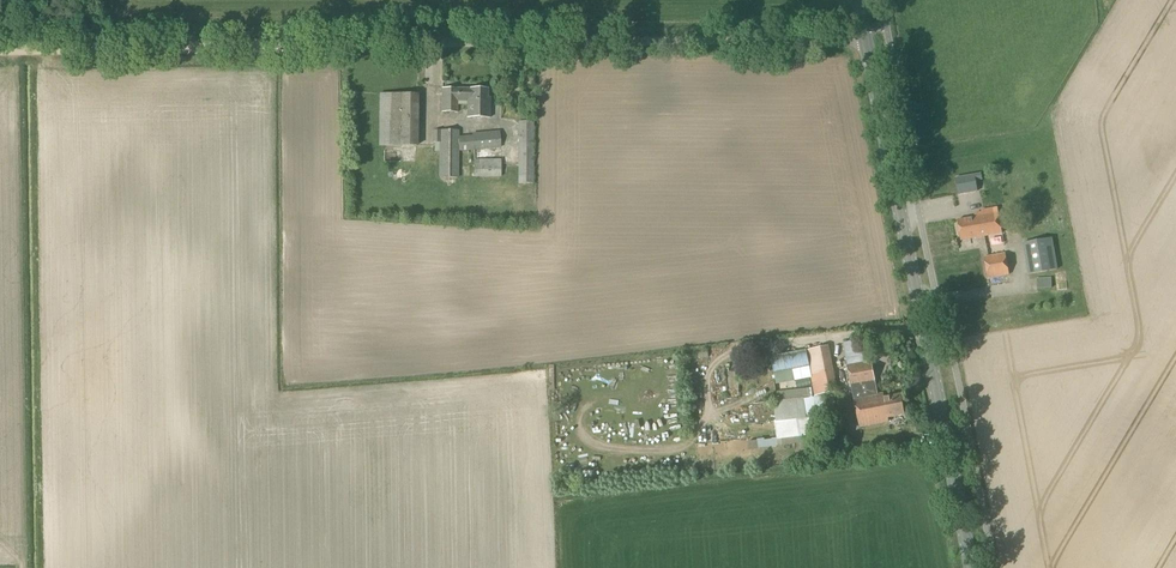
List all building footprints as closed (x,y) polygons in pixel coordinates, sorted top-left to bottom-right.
[(467,118),(490,118),(490,97),(488,97),(488,89),(442,88),(442,112),(458,113),(458,100),(468,100),(467,118)] [(379,146),(417,146),(417,94),(380,94),(379,146)] [(518,122),(519,184),(533,184),(533,122),(518,122)] [(439,144),(439,178),(459,178),(459,152),(502,148),(500,131),(472,134),(472,135),(460,136),(460,131),(432,131),(433,144),(439,144)] [(423,159),(400,161),(400,172),(424,170),(423,159)] [(474,160),(474,177),(501,177),(500,160),(474,160)] [(956,178),(959,195),(978,191),(976,182),(982,181),(981,174),(956,178)] [(957,221),(961,241),(1002,233),(998,208),(981,211),(982,216),(957,221)] [(1021,244),(1027,276),(1057,271),(1052,238),(1021,244)] [(984,257),(988,279),(1009,275),(1006,253),(984,257)] [(1052,277),(1037,278),(1037,289),(1052,288),(1052,277)] [(851,362),(863,359),(856,335),(844,339),(851,362)] [(804,351),(812,388),(814,397),(838,392),(828,346),(804,351)] [(684,352),(685,359),(698,358),(697,351),(684,352)] [(737,359),(739,370),(768,366),(768,360),(748,363),(748,357),(737,359)] [(854,400),(860,428),(889,422),(888,418),(905,415),(901,394),(884,398),(884,394),(877,395),(875,383),(871,361),(847,366),(854,400)] [(747,442),(748,449),(777,446),(816,441),(815,428),(812,428),(811,418),(817,417),(818,423),(828,421),(825,407),(816,409),(814,398),(813,398),(811,388),(777,392),(778,402),(773,402),(777,438),(771,439),(772,440),(765,441),(764,439),(757,439),(757,440),(747,442)] [(828,421),(830,429),(843,427),(841,419),(828,421)] [(811,443),(814,464),(819,463),(817,443),(811,443)]
